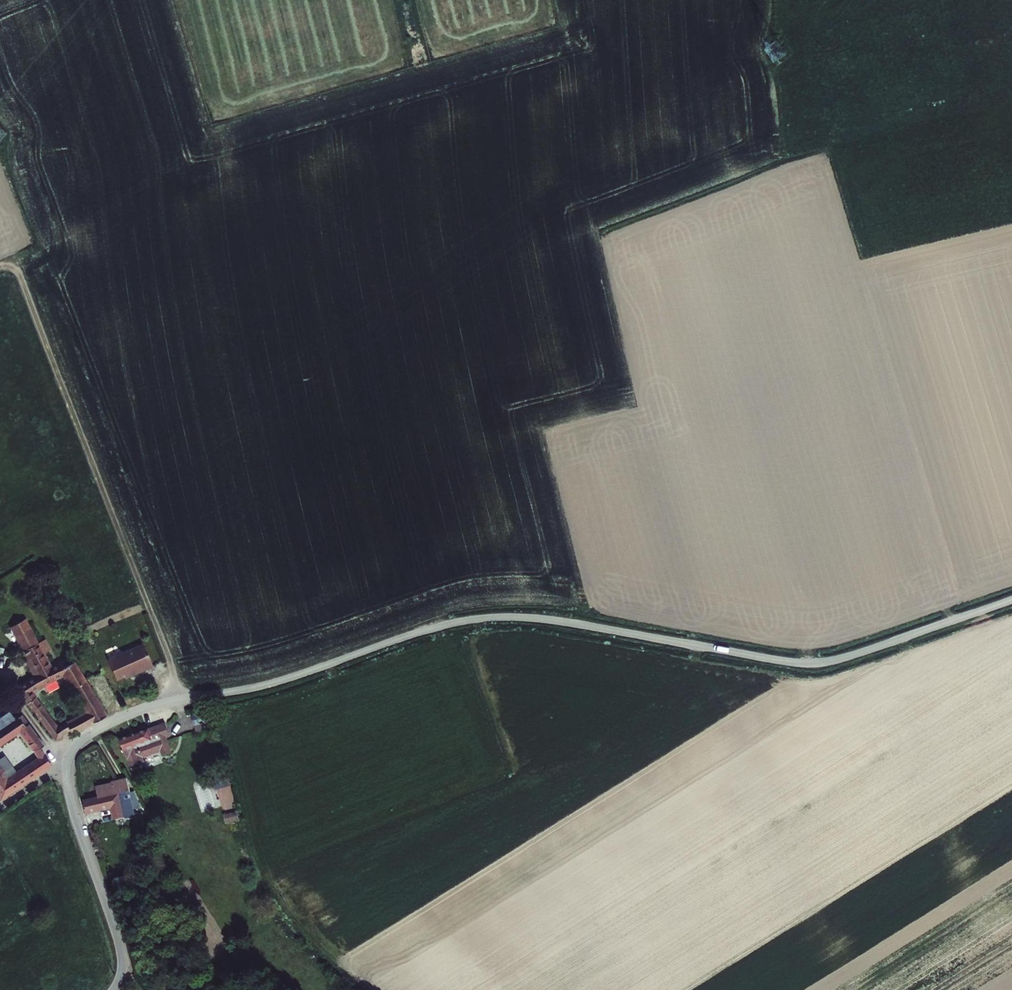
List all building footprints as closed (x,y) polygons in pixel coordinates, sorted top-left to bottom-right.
[(73,655),(50,666),(24,618),(10,625),(27,658),(25,659),(34,677),(17,690),(54,738),(60,735),(70,730),(71,733),(106,716),(105,714),(73,655)] [(162,672),(151,650),(116,668),(126,687),(143,678),(144,680),(162,672)] [(22,738),(34,755),(44,748),(31,729),(26,718),(17,723),(12,716),(0,724),(0,752),(22,738)] [(214,718),(197,722),(199,731),(216,728),(214,718)] [(170,728),(124,745),(134,773),(148,768),(146,762),(165,756),(166,761),(176,757),(171,744),(174,742),(170,728)] [(216,728),(199,731),(201,739),(217,736),(216,728)] [(40,764),(47,758),(44,753),(46,752),(44,748),(34,755),(40,764)] [(40,764),(8,785),(0,774),(0,799),(3,803),(53,769),(47,758),(40,764)] [(208,786),(215,808),(234,802),(227,780),(208,786)] [(142,818),(132,782),(117,787),(117,789),(102,793),(105,804),(89,808),(93,820),(118,812),(122,824),(142,818)]
